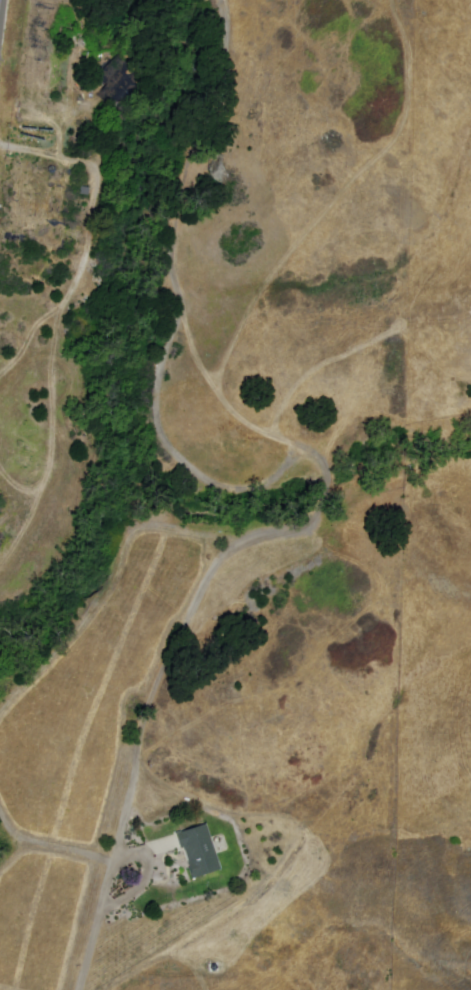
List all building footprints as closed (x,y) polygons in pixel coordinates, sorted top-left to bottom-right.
[(122,55),(147,81),(116,111),(100,95),(108,87),(99,77),(122,55)] [(209,823),(176,833),(182,851),(186,850),(195,879),(224,869),(209,823)]
